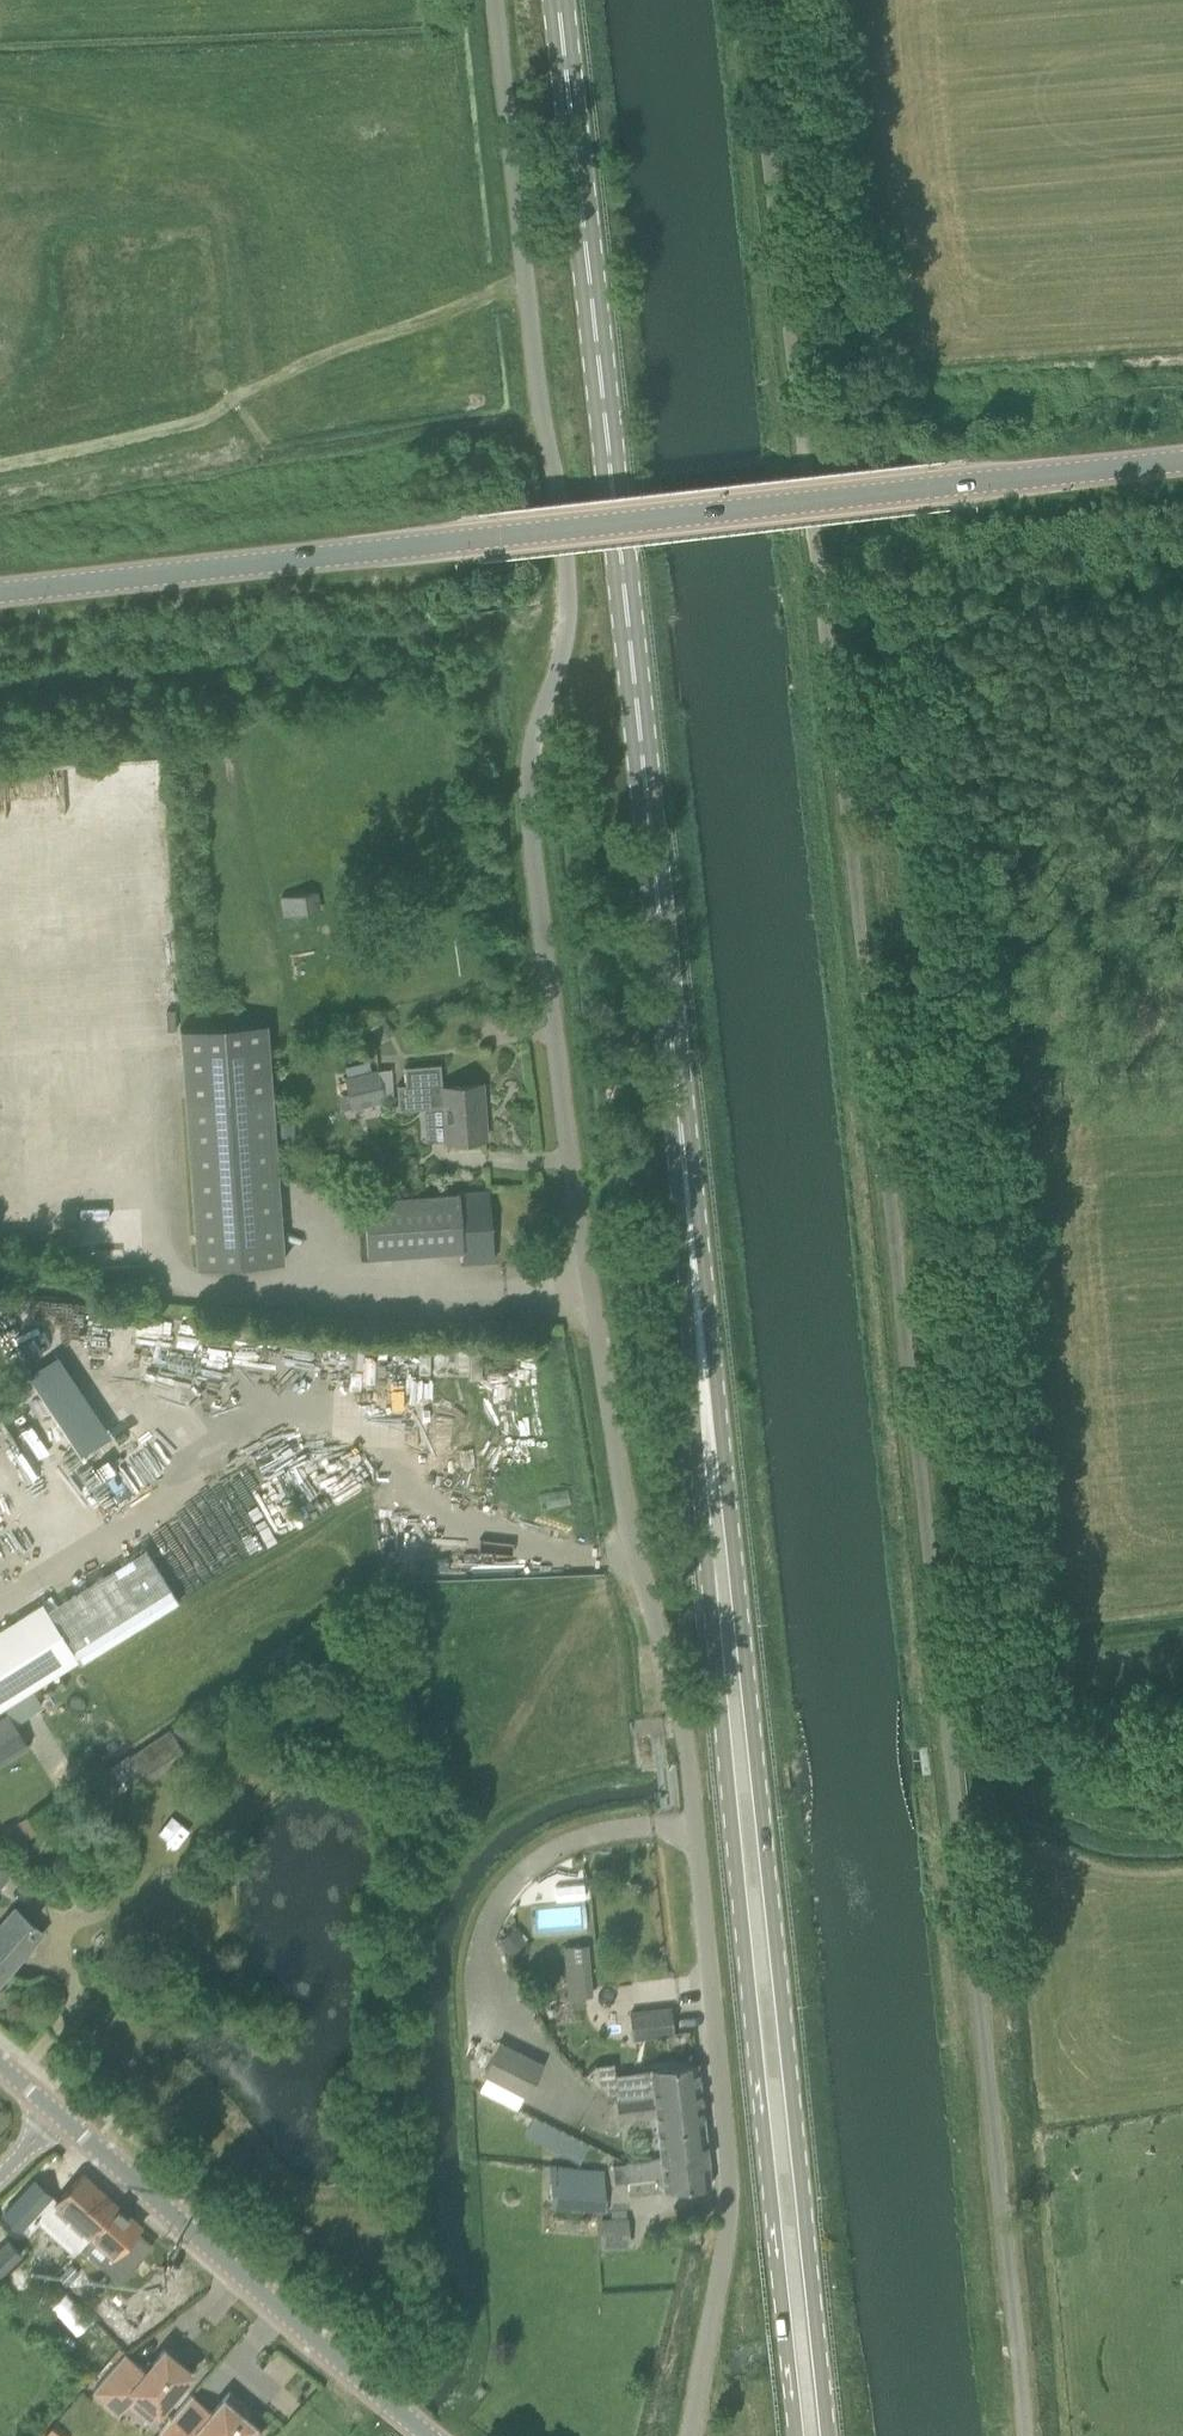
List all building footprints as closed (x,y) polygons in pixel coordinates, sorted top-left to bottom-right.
[(313,890),(281,895),(284,914),(316,909),(313,890)] [(381,1018),(368,1028),(377,1039),(390,1030),(381,1018)] [(180,1029),(197,1267),(282,1261),(266,1023),(180,1029)] [(445,1141),(460,1140),(484,1138),(480,1084),(441,1087),(440,1064),(404,1066),(405,1084),(396,1084),(398,1109),(443,1106),(445,1141)] [(389,1068),(375,1070),(375,1071),(382,1098),(391,1097),(389,1068)] [(383,1104),(375,1071),(341,1079),(349,1112),(383,1104)] [(493,1260),(488,1190),(362,1199),(366,1256),(460,1250),(461,1263),(493,1260)] [(43,1610),(38,1602),(0,1626),(0,1706),(74,1659),(43,1610)] [(7,1713),(0,1717),(0,1764),(28,1746),(7,1713)] [(145,1783),(186,1755),(185,1752),(203,1740),(190,1720),(187,1721),(185,1718),(128,1756),(126,1754),(89,1778),(96,1789),(108,1782),(115,1793),(140,1776),(145,1783)] [(0,1864),(0,1884),(10,1873),(0,1864)] [(551,1899),(579,1898),(579,1882),(550,1883),(551,1899)] [(78,1893),(75,1904),(89,1908),(92,1897),(78,1893)] [(44,1931),(12,1904),(0,1917),(0,1982),(44,1931)] [(582,1904),(535,1905),(536,1933),(583,1932),(582,1904)] [(514,1927),(499,1939),(509,1953),(525,1940),(514,1927)] [(568,1997),(586,1995),(581,1946),(564,1947),(568,1997)] [(673,2034),(670,2007),(628,2012),(631,2039),(673,2034)] [(524,2098),(543,2063),(500,2042),(482,2075),(524,2098)] [(594,2064),(584,2074),(591,2080),(608,2093),(616,2092),(617,2092),(614,2074),(613,2062),(594,2064)] [(630,2078),(628,2078),(630,2095),(654,2093),(656,2107),(657,2116),(661,2157),(613,2163),(615,2181),(627,2180),(629,2194),(710,2185),(707,2154),(703,2125),(701,2103),(697,2065),(696,2065),(651,2070),(636,2071),(630,2078)] [(630,2095),(617,2097),(618,2098),(620,2119),(657,2116),(656,2107),(654,2093),(630,2095)] [(578,2162),(588,2144),(535,2115),(525,2133),(578,2162)] [(607,2210),(605,2185),(567,2182),(566,2166),(549,2165),(551,2207),(607,2210)] [(69,2243),(80,2231),(88,2237),(118,2205),(82,2173),(53,2205),(70,2221),(59,2233),(69,2243)] [(18,2237),(31,2251),(49,2230),(38,2219),(39,2218),(20,2197),(0,2215),(0,2218),(18,2237)] [(152,2245),(136,2231),(141,2225),(118,2205),(88,2237),(80,2246),(120,2281),(152,2245)] [(599,2216),(600,2247),(629,2246),(629,2216),(599,2216)] [(21,2252),(8,2239),(0,2247),(0,2273),(21,2252)] [(18,2262),(3,2279),(20,2295),(35,2279),(18,2262)] [(136,2324),(84,2269),(66,2286),(86,2308),(85,2310),(117,2343),(136,2324)] [(146,2307),(156,2321),(187,2298),(178,2284),(146,2307)] [(157,2411),(191,2372),(177,2360),(180,2357),(169,2348),(167,2351),(164,2349),(151,2363),(148,2361),(142,2368),(125,2353),(93,2391),(119,2413),(128,2402),(134,2407),(139,2406),(144,2400),(157,2411)] [(175,2412),(159,2432),(164,2435),(258,2435),(262,2432),(235,2410),(242,2402),(229,2391),(209,2415),(192,2400),(195,2397),(191,2394),(175,2412)] [(51,2425),(41,2435),(63,2435),(51,2425)]
